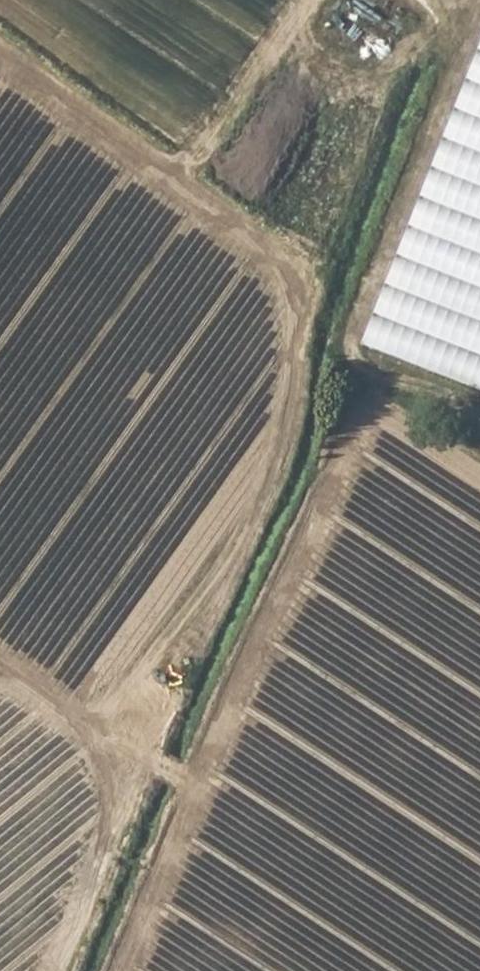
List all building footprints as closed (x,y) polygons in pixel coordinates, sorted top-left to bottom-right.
[(364,344),(479,389),(479,46),(364,344)]
